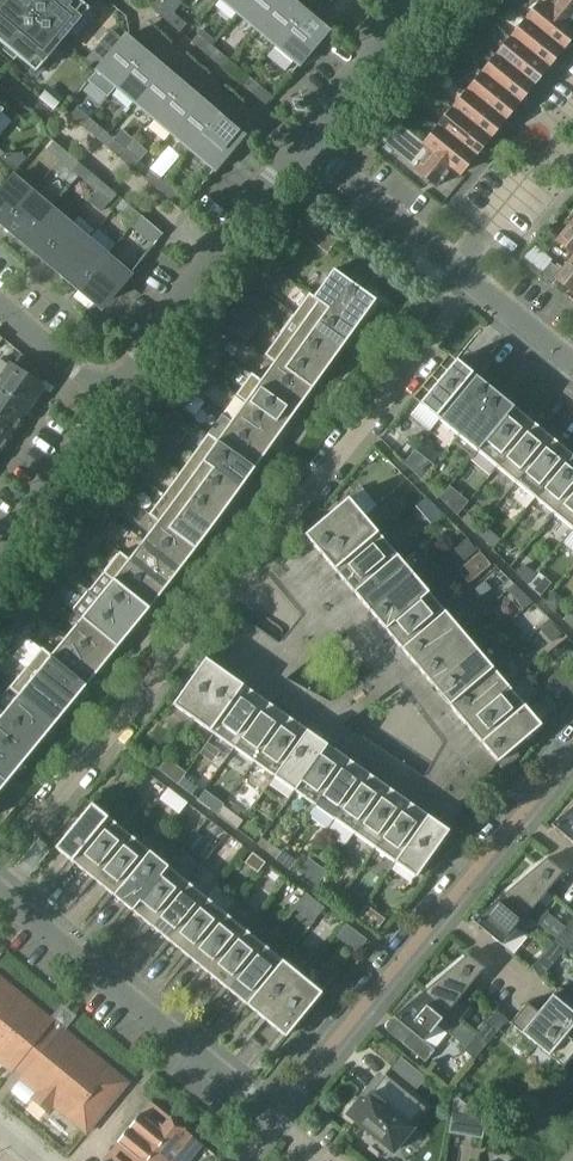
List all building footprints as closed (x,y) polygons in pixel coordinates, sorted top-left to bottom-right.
[(6,50),(34,16),(16,0),(0,0),(0,41),(7,47),(5,49),(6,50)] [(34,16),(48,0),(16,0),(34,16)] [(34,16),(70,46),(77,38),(69,32),(90,8),(80,0),(48,0),(34,16)] [(238,13),(249,0),(223,0),(238,13)] [(238,13),(257,28),(281,0),(249,0),(238,13)] [(292,0),(281,0),(257,28),(276,44),(304,10),(292,0)] [(572,21),(572,0),(535,0),(547,9),(569,26),(569,25),(572,21)] [(154,10),(167,21),(173,14),(161,3),(154,10)] [(569,25),(569,26),(547,9),(533,27),(561,49),(572,35),(572,29),(569,25)] [(324,27),(304,10),(276,44),(300,64),(312,49),(308,45),(324,27)] [(186,24),(173,14),(167,21),(180,32),(186,24)] [(458,24),(469,33),(476,24),(465,15),(458,24)] [(70,46),(34,16),(6,50),(8,48),(36,72),(56,48),(64,54),(70,46)] [(462,42),(469,33),(458,24),(451,33),(462,42)] [(561,49),(533,27),(518,44),(547,67),(561,49)] [(192,41),(204,52),(211,45),(198,34),(192,41)] [(97,70),(117,86),(145,52),(126,36),(97,70)] [(532,85),(547,67),(518,44),(504,62),(532,85)] [(224,56),(211,45),(204,52),(217,63),(224,56)] [(429,60),(440,69),(447,60),(436,51),(429,60)] [(164,68),(145,52),(117,86),(135,102),(164,68)] [(432,78),(440,69),(429,60),(421,69),(432,78)] [(504,62),(489,80),(517,102),(532,85),(504,62)] [(235,65),(229,73),(228,74),(242,85),(248,77),(235,65)] [(183,84),(164,68),(135,102),(154,118),(183,84)] [(273,97),(248,77),(242,85),(266,105),(273,97)] [(503,120),(517,102),(489,80),(475,97),(503,120)] [(201,100),(183,84),(154,118),(173,133),(201,100)] [(407,86),(400,95),(411,104),(418,95),(407,86)] [(403,113),(411,104),(400,95),(392,104),(403,113)] [(488,138),(503,120),(475,97),(460,115),(488,138)] [(220,115),(201,100),(173,133),(191,149),(220,115)] [(70,115),(83,126),(89,119),(77,108),(70,115)] [(239,132),(220,115),(191,149),(215,169),(228,154),(224,150),(239,132)] [(474,156),(488,138),(460,115),(446,133),(474,156)] [(102,129),(89,119),(83,126),(96,137),(102,129)] [(437,186),(452,168),(431,150),(432,150),(396,120),(380,140),(424,176),(424,175),(437,186)] [(459,174),(474,156),(446,133),(432,150),(431,150),(452,168),(459,174)] [(107,147),(120,158),(127,150),(114,139),(107,147)] [(47,149),(60,160),(67,152),(54,142),(47,149)] [(139,161),(127,150),(120,158),(133,169),(139,161)] [(73,171),(79,163),(67,152),(60,160),(73,171)] [(21,153),(5,154),(0,160),(14,172),(26,158),(21,153)] [(158,189),(164,182),(151,171),(145,178),(158,189)] [(85,181),(97,191),(104,184),(91,173),(85,181)] [(4,226),(33,192),(13,176),(0,191),(0,223),(4,226)] [(110,202),(117,195),(104,184),(97,191),(110,202)] [(182,210),(188,202),(175,191),(169,199),(182,210)] [(51,208),(33,192),(4,226),(23,242),(51,208)] [(135,223),(141,215),(128,205),(122,212),(135,223)] [(23,242),(41,258),(70,224),(51,208),(23,242)] [(572,253),(572,218),(562,232),(556,239),(572,253)] [(308,219),(299,231),(308,237),(317,226),(308,219)] [(156,241),(163,234),(150,223),(143,230),(156,241)] [(60,273),(89,239),(70,224),(41,258),(60,273)] [(60,273),(79,289),(107,255),(89,239),(60,273)] [(118,291),(130,275),(107,255),(79,289),(98,306),(114,287),(118,291)] [(572,291),(572,255),(555,277),(572,291)] [(273,288),(283,276),(272,268),(263,281),(273,288)] [(314,296),(313,297),(356,328),(376,300),(333,269),(314,296)] [(309,293),(294,314),(342,348),(356,328),(313,297),(314,296),(309,293)] [(252,295),(243,308),(254,316),(263,303),(252,295)] [(254,316),(243,308),(234,321),(244,328),(254,316)] [(294,314),(280,334),(327,368),(342,348),(294,314)] [(313,388),(327,368),(280,334),(265,355),(274,362),(274,361),(313,388)] [(223,335),(214,348),(223,354),(232,341),(223,335)] [(223,354),(214,348),(200,368),(210,375),(225,355),(223,354)] [(22,354),(12,367),(22,374),(31,362),(22,354)] [(0,359),(0,390),(28,410),(43,389),(22,374),(12,367),(0,359)] [(430,431),(439,420),(476,375),(456,359),(410,415),(430,431)] [(312,389),(313,388),(274,361),(274,362),(261,380),(260,381),(298,408),(312,389)] [(245,402),(246,401),(284,428),(298,408),(260,381),(261,380),(251,373),(236,395),(245,402)] [(185,388),(194,394),(203,381),(194,375),(185,388)] [(495,391),(476,375),(439,420),(458,436),(495,391)] [(184,407),(194,394),(185,388),(176,401),(184,407)] [(14,430),(28,410),(0,390),(0,420),(14,430)] [(514,407),(495,391),(458,436),(478,451),(514,407)] [(245,402),(231,420),(270,448),(284,428),(246,401),(245,402)] [(533,423),(514,407),(478,451),(497,467),(533,423)] [(165,415),(156,428),(167,435),(176,423),(165,415)] [(0,450),(14,430),(0,420),(0,450)] [(255,468),(270,448),(231,420),(217,440),(217,441),(255,468)] [(552,438),(533,423),(497,467),(516,483),(552,438)] [(167,435),(156,428),(147,440),(158,448),(167,435)] [(241,487),(255,468),(217,441),(217,440),(208,433),(193,454),(241,488),(241,487)] [(571,454),(552,438),(516,483),(535,498),(571,454)] [(241,488),(193,454),(179,474),(178,474),(226,508),(241,488)] [(571,454),(535,498),(554,514),(572,491),(572,455),(571,454)] [(127,467),(138,475),(147,462),(137,455),(127,467)] [(138,475),(127,467),(118,480),(129,488),(138,475)] [(178,474),(164,494),(211,529),(226,508),(178,474)] [(430,489),(439,498),(445,491),(436,483),(430,489)] [(91,501),(102,509),(111,496),(101,488),(91,501)] [(449,488),(441,498),(446,503),(455,493),(449,488)] [(554,514),(572,530),(572,529),(572,491),(554,514)] [(158,521),(196,549),(211,529),(164,494),(149,514),(158,521)] [(416,506),(423,514),(434,505),(426,497),(416,506)] [(305,535),(321,554),(365,517),(348,498),(305,535)] [(93,522),(102,509),(91,501),(82,514),(93,522)] [(467,514),(462,520),(461,520),(474,533),(480,526),(467,514)] [(381,536),(365,517),(321,554),(337,573),(381,536)] [(158,521),(143,540),(181,568),(196,549),(158,521)] [(80,533),(70,546),(81,554),(90,541),(80,533)] [(397,555),(381,536),(337,573),(353,592),(397,555)] [(466,539),(456,547),(466,559),(476,550),(466,539)] [(129,559),(128,560),(165,588),(180,569),(181,568),(143,540),(129,559)] [(81,554),(70,546),(61,559),(72,567),(81,554)] [(465,564),(476,577),(491,565),(480,551),(465,564)] [(103,573),(112,580),(113,579),(150,607),(165,588),(128,560),(129,559),(120,552),(103,573)] [(353,592),(369,611),(413,574),(397,555),(353,592)] [(517,573),(530,584),(536,576),(523,566),(517,573)] [(51,573),(42,586),(50,592),(60,579),(51,573)] [(97,598),(134,627),(150,607),(113,579),(112,580),(103,573),(89,591),(97,598)] [(429,592),(413,574),(369,611),(385,629),(429,592)] [(539,574),(530,585),(541,594),(550,583),(545,579),(539,574)] [(491,589),(485,581),(475,589),(481,597),(491,589)] [(50,592),(42,586),(32,599),(41,605),(50,592)] [(445,611),(429,592),(385,629),(401,648),(445,611)] [(564,600),(554,592),(546,601),(556,610),(564,600)] [(523,593),(515,600),(523,609),(532,602),(523,593)] [(118,647),(134,627),(97,598),(82,617),(118,647)] [(563,619),(572,628),(572,608),(563,619)] [(461,630),(445,611),(401,648),(417,667),(461,630)] [(23,613),(13,625),(21,632),(31,619),(23,613)] [(102,666),(118,647),(82,617),(66,636),(102,666)] [(552,643),(562,634),(549,619),(539,628),(552,643)] [(21,632),(13,625),(3,638),(14,646),(23,633),(21,632)] [(477,649),(461,630),(417,667),(433,686),(477,649)] [(86,685),(102,666),(66,636),(51,654),(50,655),(86,685)] [(71,704),(86,685),(50,655),(51,654),(42,647),(26,667),(71,704)] [(493,667),(477,649),(433,686),(449,705),(493,667)] [(173,704),(194,719),(227,673),(206,658),(173,704)] [(55,724),(71,704),(26,667),(9,687),(18,694),(19,694),(55,724)] [(509,686),(493,667),(449,705),(465,723),(509,686)] [(247,687),(227,673),(194,719),(214,734),(247,687)] [(525,705),(509,686),(465,723),(481,742),(525,705)] [(267,701),(247,687),(214,734),(234,748),(267,701)] [(39,743),(55,724),(19,694),(18,694),(3,713),(39,743)] [(287,715),(267,701),(234,748),(254,762),(287,715)] [(542,725),(525,705),(481,742),(498,762),(542,725)] [(24,762),(39,743),(3,713),(0,710),(0,742),(24,762)] [(307,730),(287,715),(254,762),(274,776),(307,730)] [(328,744),(307,730),(274,776),(294,791),(328,744)] [(24,762),(0,742),(0,774),(8,781),(24,762)] [(348,758),(328,744),(294,791),(315,805),(348,758)] [(130,764),(121,757),(113,767),(121,774),(130,764)] [(158,769),(169,777),(177,766),(167,758),(158,769)] [(368,772),(348,758),(315,805),(335,819),(368,772)] [(335,819),(355,833),(388,787),(368,772),(335,819)] [(184,777),(178,784),(179,785),(183,788),(192,794),(197,786),(184,777)] [(408,801),(388,787),(355,833),(375,848),(408,801)] [(198,799),(210,809),(217,799),(205,790),(198,799)] [(428,815),(408,801),(375,848),(395,862),(428,815)] [(55,847),(75,863),(111,819),(92,803),(55,847)] [(229,809),(224,805),(217,814),(237,829),(243,820),(238,816),(229,809)] [(551,824),(572,842),(572,806),(551,824)] [(449,830),(428,815),(395,862),(416,877),(449,830)] [(130,835),(111,819),(75,863),(94,879),(130,835)] [(149,850),(130,835),(94,879),(113,895),(149,850)] [(268,841),(262,848),(276,859),(282,851),(268,841)] [(169,866),(149,850),(113,895),(132,910),(169,866)] [(282,851),(276,859),(289,869),(296,860),(283,850),(282,851)] [(257,872),(264,862),(253,853),(246,863),(257,872)] [(527,915),(538,924),(549,911),(538,902),(563,871),(547,858),(502,895),(527,915)] [(188,882),(169,866),(132,910),(151,926),(188,882)] [(327,880),(324,878),(318,886),(322,888),(327,880)] [(207,897),(188,882),(151,926),(170,942),(207,897)] [(336,903),(346,910),(353,899),(344,893),(336,903)] [(527,915),(502,895),(472,920),(502,945),(516,928),(527,938),(539,924),(538,924),(527,915)] [(170,942),(190,957),(226,913),(207,897),(170,942)] [(209,973),(245,929),(226,913),(190,957),(209,973)] [(572,939),(572,931),(566,926),(554,941),(564,950),(572,939)] [(209,973),(228,988),(264,944),(245,929),(209,973)] [(542,956),(552,964),(564,950),(554,941),(542,956)] [(247,1004),(283,960),(264,944),(228,988),(247,1004)] [(468,954),(423,991),(459,1021),(470,1008),(458,998),(484,967),(468,954)] [(542,977),(552,964),(542,956),(531,969),(542,977)] [(247,1004),(266,1020),(302,975),(283,960),(247,1004)] [(286,1036),(322,992),(302,975),(266,1020),(286,1036)] [(128,1082),(62,1028),(58,1032),(49,1025),(53,1020),(0,977),(0,1061),(12,1071),(16,1066),(25,1073),(21,1078),(38,1093),(33,1099),(48,1111),(53,1104),(87,1132),(128,1082)] [(538,1012),(572,1041),(572,994),(559,987),(538,1012)] [(459,1021),(423,991),(394,1016),(413,1032),(403,1043),(425,1062),(435,1050),(424,1041),(437,1025),(448,1034),(459,1021)] [(572,1041),(538,1012),(527,1003),(510,1023),(564,1067),(572,1055),(572,1041)] [(487,1022),(498,1030),(507,1019),(497,1010),(487,1022)] [(476,1035),(459,1021),(448,1034),(466,1048),(470,1043),(475,1037),(476,1035)] [(486,1046),(498,1030),(487,1022),(476,1035),(475,1037),(486,1046)] [(486,1046),(475,1037),(470,1043),(464,1050),(475,1059),(486,1046)] [(347,1114),(394,1152),(413,1128),(410,1125),(425,1107),(385,1074),(364,1101),(360,1098),(347,1114)] [(486,1119),(455,1095),(448,1132),(483,1138),(486,1119)] [(129,1127),(170,1160),(188,1160),(202,1143),(172,1118),(161,1130),(141,1114),(140,1113),(129,1127)] [(136,1160),(170,1160),(129,1127),(117,1141),(118,1142),(119,1142),(139,1158),(136,1160)]
